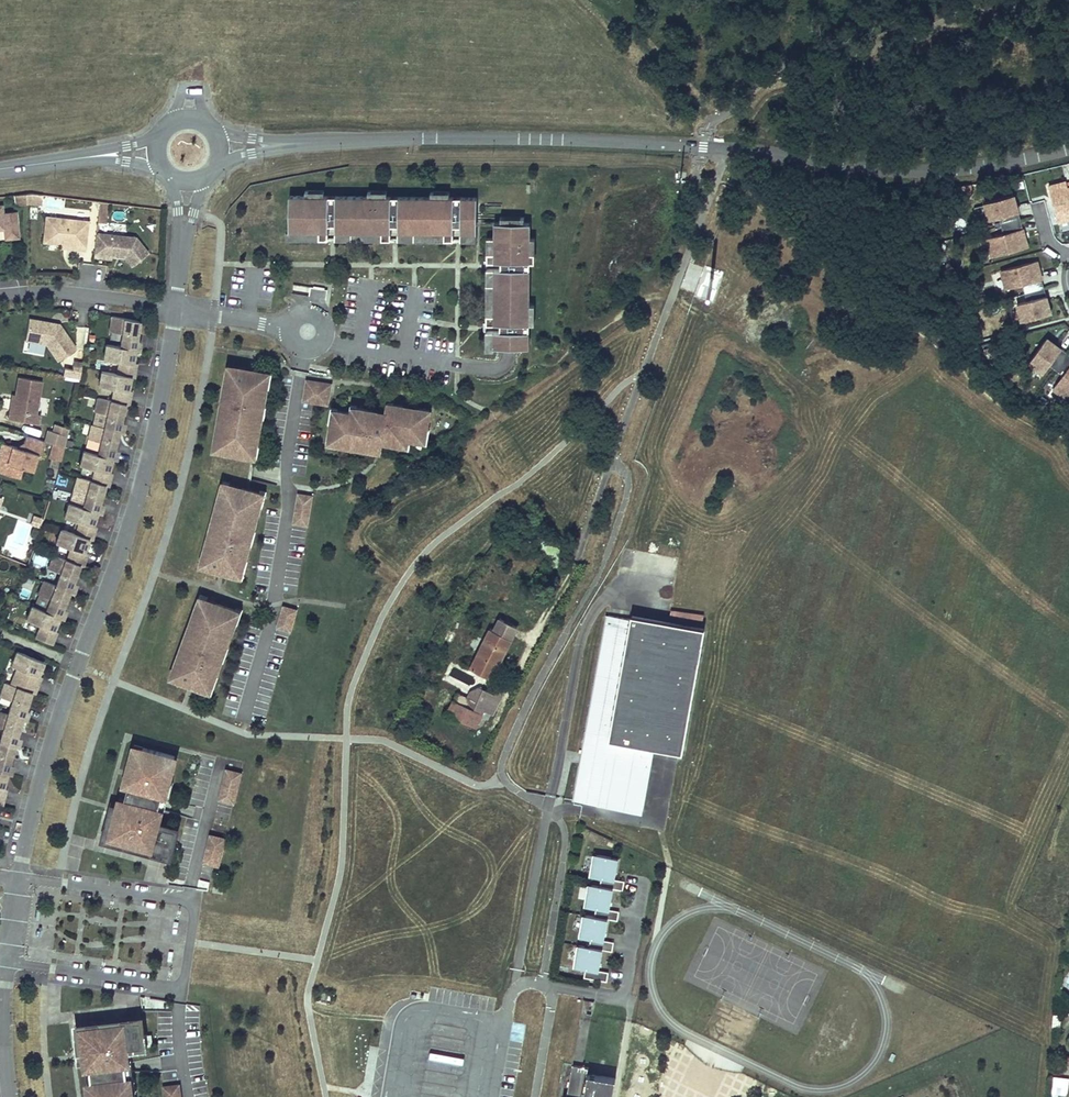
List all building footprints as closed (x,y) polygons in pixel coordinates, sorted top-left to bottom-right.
[(1049,186),(1059,223),(1068,220),(1068,188),(1066,182),(1049,186)] [(970,186),(957,186),(961,206),(973,204),(970,186)] [(36,203),(36,193),(27,192),(22,193),(22,203),(36,203)] [(22,203),(22,193),(12,194),(12,204),(22,204),(22,203)] [(392,216),(392,230),(438,231),(438,238),(447,238),(447,215),(455,215),(454,231),(470,231),(471,196),(443,195),(424,195),(381,195),(362,195),(318,195),(300,194),(283,194),(283,230),(313,230),(313,237),(322,237),(322,215),(330,215),(329,230),(376,230),(376,237),(385,237),(385,216),(392,216)] [(1021,211),(1016,195),(1012,196),(1016,213),(1021,211)] [(1012,196),(987,203),(992,220),(1001,217),(1004,226),(1023,220),(1021,211),(1016,213),(1012,196)] [(101,221),(103,201),(95,200),(93,220),(101,221)] [(81,249),(84,220),(42,215),(39,241),(57,243),(72,244),(72,247),(81,249)] [(489,220),(488,236),(488,251),(481,250),(481,260),(495,260),(495,267),(488,267),(488,312),(481,312),(481,321),(495,322),(495,329),(488,329),(488,345),(523,345),(523,322),(523,310),(523,302),(524,250),(524,236),(524,221),(518,220),(494,220),(489,220)] [(1023,220),(1004,226),(1006,234),(989,238),(994,257),(1030,247),(1028,239),(1025,240),(1023,236),(1027,235),(1023,220)] [(144,251),(131,236),(92,231),(90,255),(107,257),(108,254),(120,256),(127,265),(144,251)] [(1041,269),(1039,261),(1003,270),(1008,289),(1024,285),(1027,293),(1046,288),(1042,273),(1039,274),(1038,270),(1041,269)] [(298,298),(303,299),(307,299),(308,299),(312,299),(317,298),(320,298),(322,288),(312,287),(310,286),(307,286),(306,286),(287,283),(286,292),(290,292),(290,295),(292,296),(295,297),(298,298)] [(1046,288),(1027,293),(1029,301),(1019,304),(1024,321),(1049,314),(1044,298),(1049,296),(1046,288)] [(285,296),(320,302),(320,298),(317,298),(312,299),(308,299),(307,299),(303,299),(298,298),(295,297),(292,296),(290,295),(290,292),(286,292),(285,296)] [(1053,313),(1049,296),(1044,298),(1049,314),(1053,313)] [(134,319),(108,315),(105,330),(117,332),(115,345),(129,347),(133,348),(135,339),(131,338),(134,319)] [(72,347),(55,323),(53,324),(46,323),(46,321),(25,318),(21,339),(42,343),(54,360),(72,347)] [(1062,348),(1048,337),(1045,341),(1059,351),(1062,348)] [(1030,362),(1044,372),(1050,364),(1057,369),(1068,353),(1062,348),(1059,351),(1045,341),(1030,362)] [(125,365),(129,347),(115,345),(101,343),(98,357),(114,360),(112,373),(124,375),(128,375),(129,366),(125,365)] [(1057,369),(1064,374),(1054,388),(1068,399),(1068,353),(1057,369)] [(75,377),(78,361),(70,360),(69,368),(61,367),(59,375),(75,377)] [(252,443),(258,410),(255,409),(256,403),(259,404),(262,385),(263,380),(260,379),(262,371),(261,371),(234,366),(234,367),(230,366),(230,370),(229,369),(228,374),(227,381),(223,381),(220,397),(224,398),(223,404),(219,403),(213,442),(216,442),(215,448),(216,448),(246,454),(247,454),(248,448),(251,448),(252,443)] [(124,375),(112,373),(97,370),(94,384),(109,387),(107,400),(108,400),(119,402),(123,403),(125,394),(121,393),(124,375)] [(223,404),(224,398),(220,397),(223,381),(227,381),(228,374),(221,373),(208,449),(215,450),(216,448),(215,448),(216,442),(213,442),(219,403),(223,404)] [(32,413),(37,384),(38,380),(15,376),(12,394),(9,409),(6,409),(5,418),(34,423),(35,416),(35,413),(32,413)] [(325,382),(301,378),(298,398),(322,403),(325,382)] [(119,402),(108,400),(107,400),(93,397),(90,411),(102,413),(99,426),(104,428),(116,430),(118,421),(115,420),(119,402)] [(421,433),(422,427),(425,409),(388,402),(387,408),(382,407),(381,411),(373,410),(373,409),(352,406),(350,412),(345,411),(333,409),(332,415),(327,415),(326,421),(323,439),(341,442),(342,440),(348,441),(348,445),(353,446),(372,448),(373,439),(377,440),(395,443),(395,440),(402,441),(403,437),(416,439),(417,432),(421,433)] [(332,415),(333,409),(333,406),(326,405),(324,421),(326,421),(327,415),(332,415)] [(66,444),(68,426),(49,423),(47,442),(66,444)] [(108,447),(113,430),(104,428),(99,426),(87,423),(83,438),(95,441),(92,453),(107,457),(109,457),(112,448),(108,447)] [(416,439),(415,441),(422,442),(424,428),(422,427),(421,433),(417,432),(416,439)] [(33,453),(37,454),(41,440),(21,434),(18,448),(0,442),(0,455),(4,456),(0,471),(0,473),(15,477),(18,467),(28,470),(33,453)] [(348,445),(348,441),(342,440),(341,442),(340,446),(353,448),(353,446),(348,445)] [(251,448),(248,448),(247,454),(246,454),(246,456),(252,457),(255,443),(252,443),(251,448)] [(102,474),(107,457),(92,453),(79,450),(75,463),(91,468),(87,480),(99,484),(103,485),(106,475),(102,474)] [(99,484),(87,480),(73,476),(69,490),(81,494),(78,506),(85,508),(93,511),(95,511),(98,502),(94,501),(99,484)] [(210,532),(212,526),(209,525),(219,487),(222,488),(224,483),(225,483),(225,481),(218,479),(197,553),(204,555),(206,548),(203,547),(207,531),(210,532)] [(257,498),(254,497),(255,491),(225,483),(224,483),(222,488),(219,487),(209,525),(212,526),(210,532),(207,531),(203,547),(206,548),(204,555),(203,560),(204,560),(203,563),(206,564),(206,565),(232,572),(233,572),(235,564),(238,565),(240,559),(245,542),(245,541),(242,541),(243,534),(246,535),(248,530),(255,503),(257,498)] [(88,524),(93,511),(85,508),(78,506),(65,502),(61,516),(76,521),(72,533),(77,535),(84,537),(87,538),(91,529),(87,528),(88,524)] [(84,537),(77,535),(72,533),(57,528),(52,542),(67,547),(63,559),(71,562),(74,563),(78,565),(82,555),(78,554),(84,537)] [(246,535),(243,534),(242,541),(245,541),(245,542),(247,542),(250,530),(248,530),(246,535)] [(68,580),(74,563),(71,562),(63,559),(49,554),(44,568),(56,572),(51,584),(60,587),(65,589),(68,591),(72,582),(68,580)] [(238,576),(242,560),(240,559),(238,565),(235,564),(233,572),(232,572),(232,575),(238,576)] [(65,589),(60,587),(51,584),(39,580),(34,593),(46,598),(41,610),(54,615),(58,617),(61,607),(58,606),(65,589)] [(183,646),(185,639),(182,638),(195,602),(199,603),(201,598),(202,598),(203,596),(195,593),(168,665),(174,668),(177,661),(174,660),(180,644),(183,646)] [(202,598),(201,598),(199,603),(195,602),(182,638),(185,639),(183,646),(180,644),(174,660),(177,661),(174,668),(173,672),(173,673),(172,676),(176,677),(175,678),(192,684),(201,687),(202,688),(205,680),(208,681),(210,675),(216,658),(213,657),(215,651),(219,652),(220,647),(230,621),(232,615),(229,614),(231,609),(230,609),(202,598)] [(54,615),(41,610),(28,604),(22,618),(36,624),(31,637),(47,643),(51,634),(47,632),(49,629),(54,615)] [(284,629),(290,608),(277,605),(271,626),(284,629)] [(232,622),(237,609),(231,606),(230,609),(231,609),(229,614),(232,615),(230,621),(232,622)] [(608,617),(583,756),(590,757),(586,784),(597,786),(598,784),(602,784),(598,804),(643,812),(653,754),(651,754),(652,749),(681,754),(703,631),(631,618),(631,621),(608,617)] [(489,678),(508,637),(488,628),(469,669),(489,678)] [(213,657),(216,658),(219,659),(223,648),(220,647),(219,652),(215,651),(213,657)] [(31,679),(33,674),(39,660),(12,649),(6,664),(12,666),(5,683),(30,692),(35,680),(31,679)] [(208,681),(205,680),(202,688),(201,687),(200,690),(206,692),(212,676),(210,675),(208,681)] [(485,711),(492,715),(506,683),(500,680),(494,694),(482,689),(473,709),(454,700),(446,716),(474,729),(476,730),(485,711)] [(27,691),(5,683),(0,682),(0,697),(7,699),(3,712),(17,717),(21,718),(24,709),(21,708),(27,691)] [(467,699),(456,694),(454,700),(473,709),(482,689),(479,687),(470,692),(467,699)] [(3,712),(0,712),(0,741),(6,743),(13,745),(16,736),(12,734),(17,717),(3,712)] [(130,768),(136,745),(126,742),(116,784),(122,785),(126,767),(130,768)] [(154,804),(156,794),(157,792),(159,792),(169,753),(136,745),(130,768),(126,767),(122,785),(119,796),(115,813),(109,811),(103,836),(164,851),(171,826),(150,821),(154,804)] [(161,795),(171,753),(169,753),(159,792),(157,792),(156,794),(161,795)] [(583,756),(575,802),(598,806),(598,804),(602,784),(598,784),(597,786),(586,784),(590,757),(583,756)] [(230,801),(237,771),(223,768),(216,798),(230,801)] [(115,813),(119,796),(113,794),(111,802),(105,801),(104,805),(95,838),(167,856),(175,823),(155,818),(159,805),(154,804),(150,821),(171,826),(164,851),(103,836),(109,811),(115,813)] [(217,851),(221,837),(207,833),(203,848),(217,851)] [(217,851),(203,848),(200,860),(214,864),(217,851)] [(618,859),(594,854),(590,876),(601,878),(600,887),(589,885),(585,906),(596,909),(594,917),(583,915),(579,937),(590,939),(589,947),(578,945),(574,967),(585,969),(583,978),(606,982),(608,973),(598,971),(595,971),(597,964),(599,964),(602,950),(611,952),(613,943),(603,941),(601,940),(602,933),(604,934),(607,920),(617,922),(618,912),(609,911),(606,910),(607,903),(610,904),(612,890),(622,891),(624,882),(614,880),(612,880),(613,873),(615,873),(618,859)] [(224,887),(213,885),(212,892),(223,893),(224,887)] [(582,1001),(580,1014),(590,1015),(593,1003),(582,1001)] [(83,1069),(89,1069),(87,1051),(82,1051),(79,1026),(139,1018),(142,1045),(122,1047),(126,1077),(128,1077),(130,1091),(135,1090),(133,1076),(131,1076),(128,1050),(135,1050),(146,1048),(142,1015),(72,1023),(76,1061),(82,1060),(83,1069)] [(122,1047),(142,1045),(139,1018),(79,1026),(82,1051),(87,1051),(89,1069),(90,1079),(92,1096),(96,1096),(131,1096),(130,1091),(128,1077),(126,1077),(122,1047)] [(614,1079),(586,1074),(587,1068),(570,1065),(564,1096),(610,1096),(614,1079)] [(1067,1096),(1068,1077),(1052,1075),(1050,1095),(1067,1096)] [(177,1084),(162,1086),(164,1096),(178,1096),(177,1084)]
